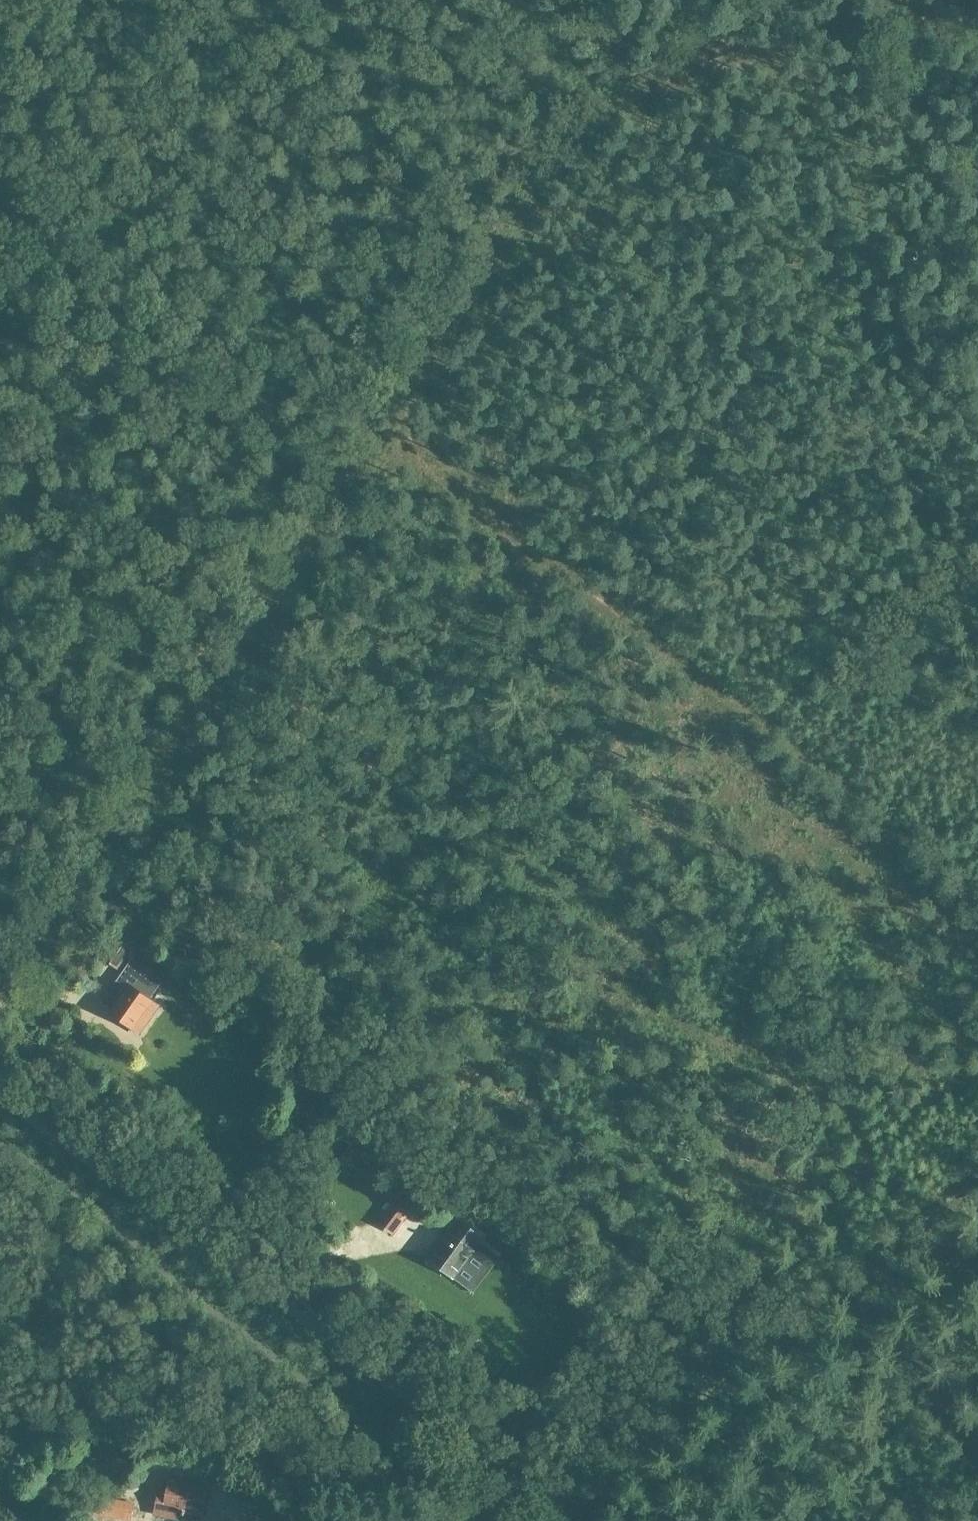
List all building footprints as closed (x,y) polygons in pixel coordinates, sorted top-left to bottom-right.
[(80,914),(74,923),(89,933),(95,923),(80,914)] [(116,970),(120,966),(132,950),(120,941),(108,956),(104,961),(116,970)] [(110,1014),(141,1035),(159,1006),(128,986),(110,1014)] [(350,1166),(342,1181),(352,1186),(360,1171),(350,1166)] [(395,1234),(410,1213),(394,1201),(378,1222),(395,1234)] [(460,1283),(480,1256),(448,1231),(427,1258),(460,1283)] [(161,1491),(156,1514),(182,1520),(184,1511),(202,1515),(208,1489),(170,1481),(168,1493),(161,1491)] [(95,1495),(91,1514),(123,1520),(133,1520),(137,1504),(95,1495)]
